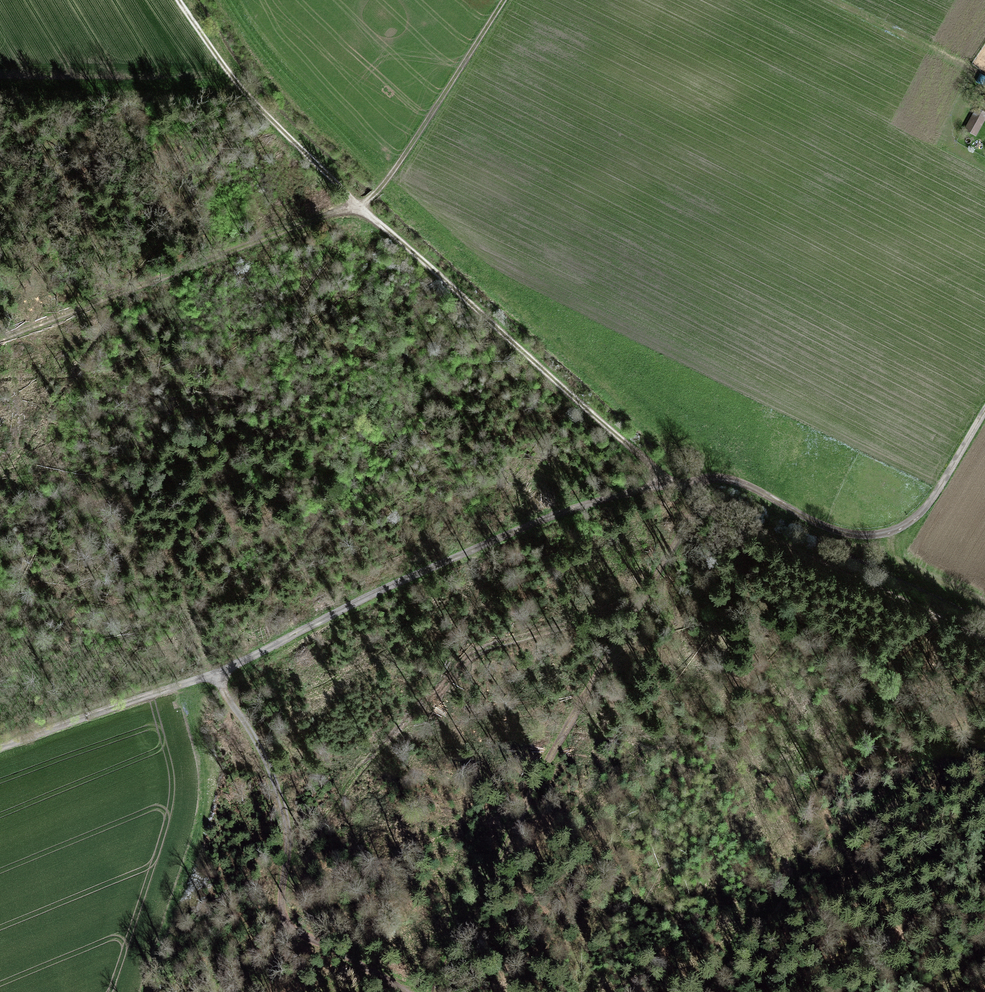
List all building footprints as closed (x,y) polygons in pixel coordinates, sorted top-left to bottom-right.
[(974,114),(963,135),(976,142),(984,125),(984,120),(974,114)]
